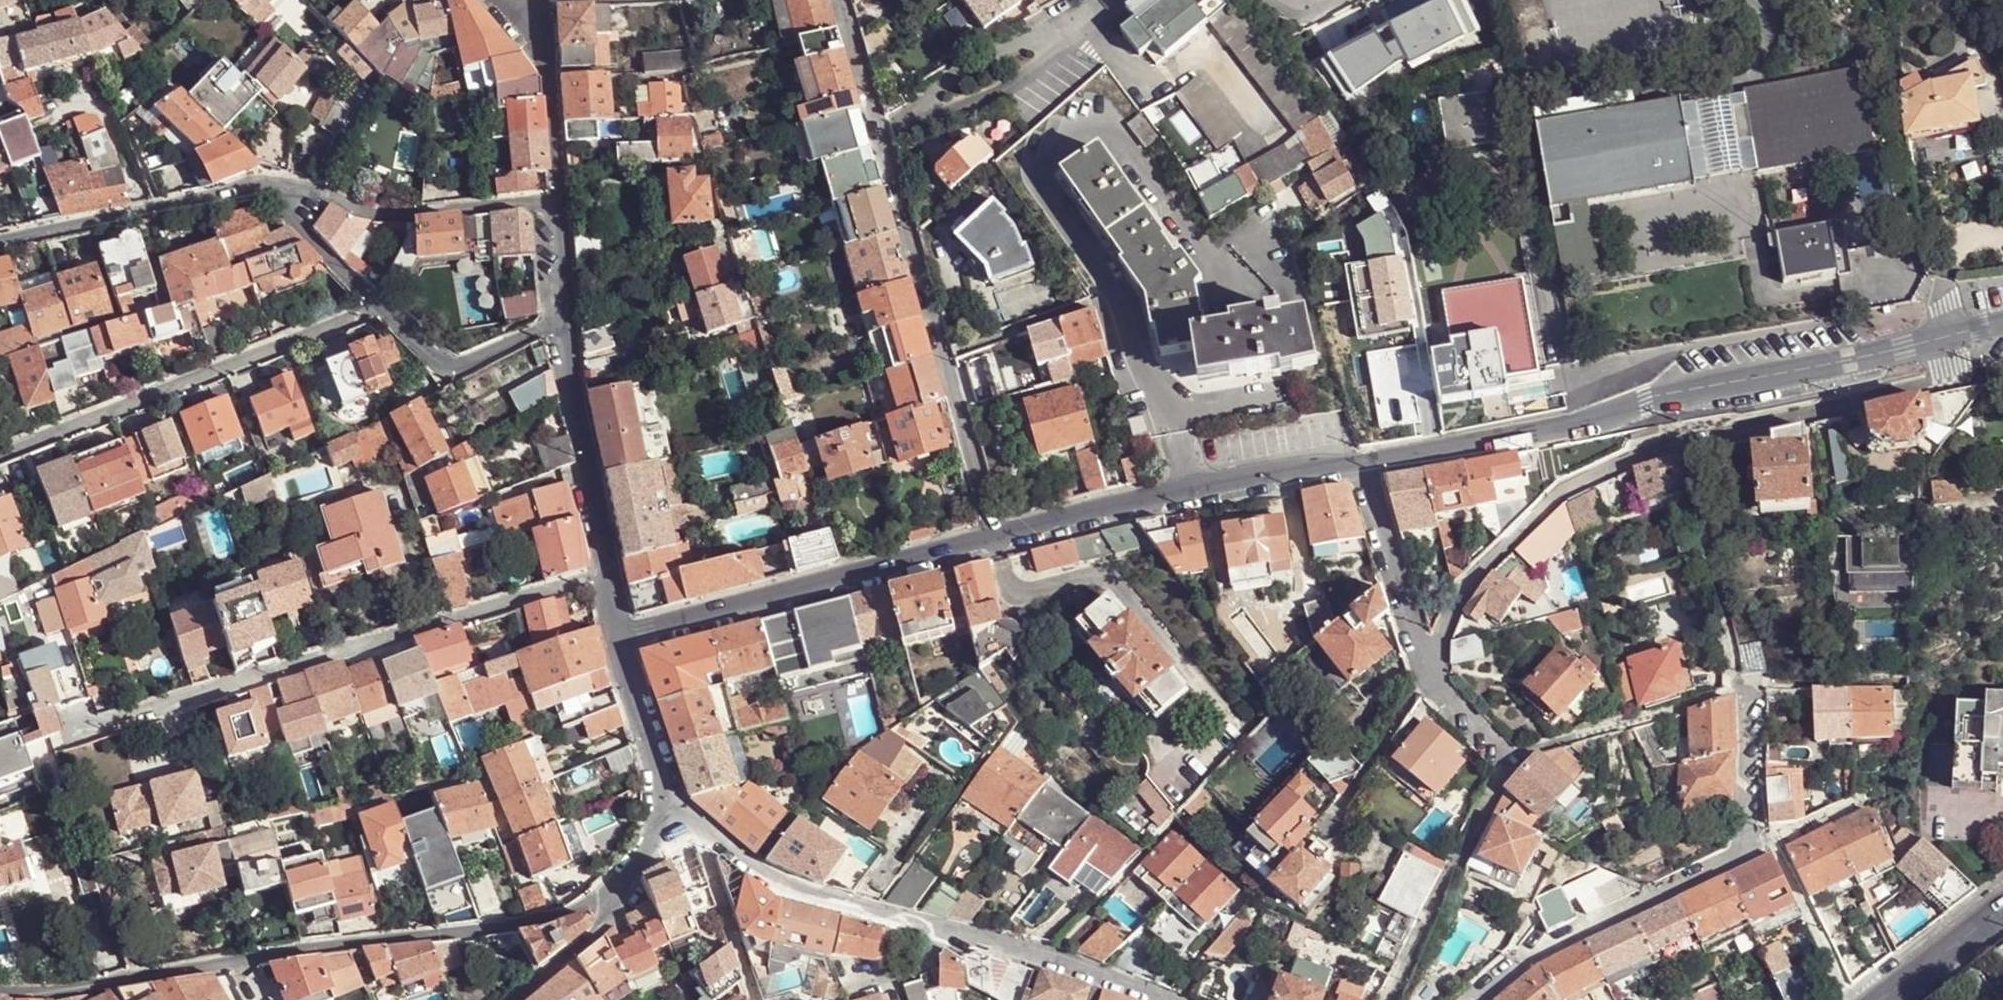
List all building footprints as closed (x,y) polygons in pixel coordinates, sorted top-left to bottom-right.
[(12,40),(36,34),(32,23),(24,1),(24,0),(0,0),(0,44),(12,40)] [(195,11),(203,4),(200,0),(185,0),(195,11)] [(258,22),(269,11),(272,14),(286,1),(285,0),(246,0),(240,5),(258,22)] [(432,9),(430,0),(415,0),(417,12),(432,9)] [(432,9),(451,6),(472,1),(471,0),(430,0),(432,9)] [(783,0),(770,0),(778,40),(794,37),(786,8),(783,0)] [(786,8),(813,0),(783,0),(786,8)] [(797,45),(803,43),(835,33),(825,0),(813,0),(786,8),(794,37),(797,45)] [(974,36),(1019,3),(1016,0),(955,0),(949,4),(974,36)] [(1127,9),(1130,13),(1134,19),(1153,42),(1166,60),(1179,49),(1210,25),(1189,0),(1139,0),(1127,9)] [(519,57),(472,1),(451,6),(458,33),(461,50),(465,68),(490,63),(519,57)] [(54,13),(59,28),(77,23),(74,12),(87,7),(86,3),(84,2),(82,2),(54,13)] [(105,14),(96,5),(87,7),(74,12),(77,23),(105,14)] [(356,5),(334,27),(352,46),(356,50),(378,28),(356,5)] [(458,33),(451,6),(432,9),(417,12),(414,13),(421,39),(458,33)] [(606,6),(592,7),(595,67),(609,67),(606,6)] [(592,7),(558,9),(561,70),(595,67),(592,7)] [(1234,8),(1213,25),(1300,136),(1321,120),(1234,8)] [(404,9),(387,20),(404,43),(421,39),(414,13),(405,15),(404,9)] [(77,23),(92,56),(116,46),(129,40),(124,35),(105,14),(77,23)] [(32,23),(36,34),(54,29),(48,15),(40,18),(32,23)] [(404,43),(387,20),(378,28),(356,50),(376,71),(376,72),(382,78),(399,48),(402,45),(404,43)] [(1112,30),(1129,52),(1140,43),(1123,21),(1112,30)] [(92,56),(77,23),(59,28),(54,29),(36,34),(12,40),(24,74),(92,56)] [(135,25),(124,35),(129,40),(140,52),(144,56),(154,46),(135,25)] [(863,39),(867,56),(894,38),(885,25),(863,39)] [(803,43),(808,61),(841,52),(835,33),(803,43)] [(417,97),(430,100),(432,88),(437,63),(423,64),(421,39),(404,43),(402,45),(399,48),(382,78),(417,97)] [(0,44),(0,74),(5,88),(6,90),(28,84),(24,74),(12,40),(0,44)] [(140,52),(129,40),(116,46),(120,55),(123,61),(140,52)] [(245,76),(254,84),(258,79),(284,49),(275,41),(245,76)] [(296,61),(305,70),(319,52),(310,44),(296,61)] [(116,46),(92,56),(96,66),(120,55),(116,46)] [(343,54),(371,82),(376,72),(376,71),(356,50),(352,46),(343,54)] [(284,49),(258,79),(266,88),(279,100),(305,70),(296,61),(284,49)] [(691,50),(642,57),(642,59),(645,75),(681,73),(681,72),(697,67),(691,50)] [(808,61),(822,104),(854,95),(841,52),(808,61)] [(519,57),(490,63),(493,74),(496,89),(538,80),(519,57)] [(645,75),(642,59),(625,62),(626,77),(645,75)] [(808,108),(822,104),(808,61),(795,65),(808,108)] [(223,62),(188,99),(205,115),(225,134),(240,118),(258,136),(277,116),(223,62)] [(490,63),(465,68),(471,94),(488,91),(496,89),(490,63)] [(1973,81),(1971,67),(1931,82),(1928,83),(1930,86),(1932,86),(1932,88),(1973,81)] [(1862,70),(1745,91),(1746,95),(1759,171),(1876,151),(1862,70)] [(562,79),(565,123),(598,121),(612,120),(612,115),(610,77),(562,79)] [(1200,77),(1178,94),(1222,149),(1235,140),(1241,136),(1244,133),(1237,125),(1200,77)] [(1913,138),(1982,126),(1973,81),(1932,88),(1932,86),(1930,86),(1928,83),(1922,85),(1921,82),(1923,81),(1922,78),(1906,85),(1908,99),(1901,102),(1908,139),(1913,138)] [(258,79),(254,84),(262,93),(266,88),(258,79)] [(496,89),(488,91),(491,119),(509,116),(507,105),(540,101),(538,80),(496,89)] [(41,116),(29,84),(28,84),(6,90),(10,101),(11,100),(24,112),(25,112),(28,121),(41,116)] [(430,100),(430,101),(456,97),(454,84),(432,88),(430,100)] [(680,84),(650,85),(652,118),(660,118),(682,116),(680,84)] [(650,85),(636,86),(638,119),(644,119),(652,118),(650,85)] [(10,101),(6,90),(5,88),(0,90),(0,106),(10,101)] [(275,105),(279,100),(266,88),(262,93),(275,105)] [(340,104),(326,90),(312,117),(329,125),(340,104)] [(177,128),(205,115),(188,99),(181,91),(155,107),(156,108),(177,128)] [(1440,100),(1449,150),(1499,142),(1489,93),(1440,100)] [(808,108),(794,111),(798,126),(811,123),(859,111),(854,95),(822,104),(808,108)] [(1697,104),(1682,107),(1695,183),(1710,180),(1744,174),(1759,171),(1746,95),(1730,98),(1697,104)] [(1537,125),(1551,211),(1569,207),(1588,203),(1695,183),(1682,107),(1680,100),(1537,125)] [(511,136),(543,133),(540,101),(507,105),(509,116),(511,136)] [(349,113),(340,104),(329,125),(325,132),(336,138),(349,113)] [(177,128),(156,108),(146,114),(166,134),(177,128)] [(822,161),(835,158),(870,148),(859,111),(811,123),(822,161)] [(40,157),(28,121),(25,112),(24,112),(5,119),(0,121),(0,139),(10,167),(10,168),(40,157)] [(1300,136),(1249,165),(1250,167),(1263,192),(1272,186),(1310,165),(1337,151),(1350,143),(1329,114),(1321,120),(1300,136)] [(201,153),(229,139),(225,134),(205,115),(177,128),(201,153)] [(660,118),(662,161),(692,159),(690,116),(682,116),(660,118)] [(86,117),(74,121),(77,129),(83,141),(103,133),(96,119),(86,117)] [(1128,126),(1145,148),(1158,139),(1141,117),(1128,126)] [(646,162),(662,161),(660,118),(652,118),(644,119),(645,142),(646,162)] [(598,121),(565,123),(566,139),(569,139),(577,142),(600,140),(598,121)] [(166,134),(190,158),(197,154),(201,153),(177,128),(166,134)] [(83,141),(95,174),(102,172),(121,168),(103,133),(83,141)] [(543,133),(511,136),(514,170),(495,172),(498,198),(511,196),(509,178),(513,177),(548,174),(543,133)] [(703,141),(704,149),(724,144),(721,137),(703,141)] [(0,139),(0,171),(10,167),(0,139)] [(259,168),(229,139),(201,153),(197,154),(213,185),(259,168)] [(964,154),(967,158),(984,144),(981,140),(964,154)] [(605,145),(607,165),(646,162),(645,142),(605,145)] [(939,177),(953,193),(996,156),(984,144),(967,158),(964,154),(961,151),(939,171),(939,177)] [(835,158),(847,201),(882,191),(870,148),(835,158)] [(1111,241),(1147,214),(1100,149),(1064,176),(1111,241)] [(1332,203),(1358,189),(1343,162),(1337,151),(1310,165),(1317,178),(1332,203)] [(213,185),(197,154),(190,158),(187,159),(201,189),(213,185)] [(578,167),(577,157),(567,158),(569,169),(578,167)] [(834,204),(847,201),(835,158),(822,161),(834,204)] [(73,163),(45,169),(49,182),(88,175),(86,162),(85,160),(82,161),(73,163)] [(1201,194),(1213,219),(1236,206),(1227,192),(1224,194),(1206,165),(1187,175),(1201,194)] [(128,204),(121,168),(102,172),(110,208),(128,204)] [(56,201),(62,218),(88,213),(110,208),(102,172),(95,174),(88,175),(49,182),(56,201)] [(712,221),(707,181),(692,183),(691,173),(668,177),(669,178),(674,225),(675,226),(712,221)] [(1231,185),(1241,203),(1261,193),(1250,174),(1231,185)] [(713,178),(716,188),(724,186),(721,176),(713,178)] [(653,180),(659,226),(674,225),(669,178),(653,180)] [(1319,209),(1332,203),(1317,178),(1305,184),(1319,209)] [(724,186),(716,188),(726,221),(726,222),(735,220),(731,206),(732,206),(727,185),(724,186)] [(422,206),(424,188),(413,187),(409,206),(422,206)] [(1384,189),(1368,199),(1378,216),(1396,206),(1384,189)] [(847,201),(860,245),(894,234),(882,191),(847,201)] [(988,271),(994,285),(1019,276),(1018,273),(1032,268),(1033,271),(1036,271),(1028,250),(1024,251),(1016,230),(1004,219),(1007,217),(989,198),(957,228),(964,235),(958,241),(988,271)] [(46,205),(51,220),(62,218),(56,201),(46,205)] [(212,223),(251,210),(247,201),(208,208),(212,223)] [(1569,207),(1572,224),(1591,220),(1588,203),(1569,207)] [(333,205),(315,230),(343,260),(351,269),(356,273),(363,279),(370,269),(362,263),(348,253),(363,231),(369,222),(354,219),(344,214),(333,205)] [(251,210),(212,223),(213,225),(215,236),(217,241),(224,262),(240,257),(263,249),(262,247),(251,210)] [(494,257),(494,258),(536,257),(533,218),(524,210),(491,213),(494,257)] [(1394,245),(1374,210),(1352,223),(1363,243),(1375,236),(1375,237),(1369,240),(1378,255),(1394,245)] [(491,213),(457,217),(462,259),(494,257),(491,213)] [(1111,241),(1119,252),(1155,226),(1147,214),(1111,241)] [(457,217),(415,222),(409,233),(387,276),(405,285),(416,264),(462,259),(457,217)] [(715,225),(719,236),(730,233),(728,228),(726,222),(726,221),(715,225)] [(1877,224),(1881,247),(1901,243),(1897,221),(1877,224)] [(415,222),(392,223),(390,230),(409,233),(415,222)] [(740,224),(728,228),(730,233),(730,234),(743,231),(740,224)] [(1777,234),(1785,283),(1839,274),(1830,224),(1777,234)] [(213,225),(206,227),(209,238),(215,236),(213,225)] [(1155,226),(1119,252),(1152,299),(1163,356),(1198,350),(1196,339),(1205,337),(1195,284),(1172,251),(1155,226)] [(291,230),(270,242),(274,254),(305,244),(291,230)] [(363,231),(348,253),(362,263),(376,241),(363,231)] [(730,287),(745,283),(730,234),(730,233),(719,236),(715,237),(718,248),(730,287)] [(908,283),(894,234),(860,245),(855,247),(868,295),(908,283)] [(154,288),(137,235),(118,240),(120,243),(100,247),(116,298),(128,295),(154,288)] [(608,261),(606,236),(574,238),(577,264),(608,261)] [(46,241),(33,243),(35,251),(48,248),(46,241)] [(217,241),(159,261),(169,296),(172,306),(179,304),(191,300),(185,285),(227,271),(224,262),(217,241)] [(263,249),(240,257),(242,265),(244,265),(274,254),(270,242),(262,247),(263,249)] [(274,254),(244,265),(252,285),(258,283),(261,292),(267,296),(270,294),(274,292),(275,293),(317,278),(313,264),(323,261),(305,244),(274,254)] [(868,295),(855,247),(845,250),(857,298),(868,295)] [(1195,284),(1200,280),(1177,247),(1172,251),(1195,284)] [(697,298),(730,287),(718,248),(703,253),(695,255),(685,258),(697,298)] [(1402,254),(1379,257),(1380,264),(1403,260),(1402,254)] [(1926,256),(1920,257),(1923,273),(1929,272),(1926,256)] [(22,301),(20,295),(17,284),(9,258),(0,260),(0,305),(22,301)] [(685,302),(697,298),(685,258),(673,262),(685,302)] [(1383,331),(1416,324),(1403,260),(1380,264),(1376,264),(1376,263),(1369,264),(1372,284),(1374,284),(1383,331)] [(227,271),(185,285),(191,300),(193,305),(202,302),(247,287),(252,285),(244,265),(242,265),(227,271)] [(95,266),(57,278),(58,282),(72,325),(110,314),(95,266)] [(55,272),(17,284),(20,295),(58,282),(57,278),(55,272)] [(1526,279),(1445,293),(1455,352),(1432,355),(1441,406),(1509,394),(1507,379),(1542,374),(1526,279)] [(58,282),(20,295),(22,301),(30,325),(34,337),(67,327),(72,325),(58,282)] [(908,283),(868,295),(879,333),(881,332),(919,321),(908,283)] [(1364,335),(1383,331),(1374,284),(1372,284),(1355,288),(1364,335)] [(730,287),(697,298),(708,335),(742,324),(730,287)] [(747,291),(740,294),(746,312),(747,311),(752,309),(749,299),(747,291)] [(539,293),(501,296),(505,322),(541,316),(539,293)] [(267,296),(258,299),(264,313),(276,309),(270,294),(267,296)] [(128,295),(116,298),(123,321),(135,317),(128,295)] [(313,295),(304,300),(309,312),(319,308),(313,295)] [(857,298),(868,337),(879,333),(868,295),(857,298)] [(169,296),(158,300),(159,304),(161,309),(172,306),(169,296)] [(768,327),(770,326),(761,296),(749,299),(752,309),(755,317),(759,330),(768,327)] [(191,300),(179,304),(188,329),(195,346),(207,342),(203,331),(200,325),(193,305),(191,300)] [(202,302),(193,305),(200,325),(209,321),(202,302)] [(159,304),(139,310),(141,316),(143,315),(161,309),(159,304)] [(161,309),(143,315),(152,343),(183,334),(182,331),(188,329),(179,304),(172,306),(161,309)] [(581,316),(583,335),(612,326),(606,308),(581,316)] [(755,317),(752,309),(747,311),(749,319),(755,317)] [(1106,341),(1097,313),(1061,325),(1070,351),(1106,341)] [(1196,339),(1198,350),(1200,363),(1208,362),(1210,378),(1248,371),(1249,377),(1301,368),(1300,362),(1315,359),(1315,358),(1312,359),(1305,319),(1280,323),(1280,314),(1265,317),(1266,320),(1227,327),(1228,333),(1205,337),(1196,339)] [(91,331),(101,359),(142,346),(152,343),(143,315),(141,316),(135,317),(123,321),(91,331)] [(930,359),(919,321),(881,332),(892,371),(930,359)] [(0,335),(0,359),(11,356),(37,348),(34,337),(30,325),(0,335)] [(72,325),(67,327),(70,338),(75,336),(72,325)] [(1033,334),(1043,367),(1051,365),(1072,359),(1070,351),(1061,325),(1033,334)] [(612,326),(583,335),(585,357),(618,347),(612,326)] [(763,341),(771,338),(768,327),(759,330),(763,341)] [(207,342),(211,352),(222,348),(220,345),(217,335),(214,328),(203,331),(207,342)] [(217,335),(220,345),(238,339),(235,329),(217,335)] [(716,344),(720,354),(750,345),(770,405),(783,401),(781,397),(771,368),(763,341),(759,330),(716,344)] [(70,338),(37,348),(54,399),(79,391),(78,386),(106,377),(104,369),(101,359),(91,331),(75,336),(70,338)] [(868,337),(880,376),(888,373),(892,371),(881,332),(879,333),(868,337)] [(544,338),(540,338),(532,342),(538,365),(550,361),(545,340),(544,338)] [(771,368),(780,365),(771,338),(763,341),(771,368)] [(1106,341),(1070,351),(1072,359),(1074,363),(1095,357),(1110,353),(1106,341)] [(152,343),(142,346),(148,361),(157,359),(152,343)] [(388,344),(372,349),(371,343),(325,361),(341,405),(387,387),(381,368),(395,362),(388,344)] [(37,348),(11,356),(27,407),(54,399),(37,348)] [(1095,357),(1074,363),(1075,367),(1097,361),(1095,357)] [(942,401),(930,359),(892,371),(888,373),(900,414),(932,404),(942,401)] [(1051,365),(1057,384),(1077,379),(1075,367),(1074,363),(1072,359),(1051,365)] [(1315,359),(1300,362),(1301,368),(1316,365),(1315,359)] [(1208,362),(1200,363),(1204,385),(1249,377),(1248,371),(1210,378),(1208,362)] [(780,365),(771,368),(781,397),(792,394),(783,364),(780,365)] [(106,377),(110,386),(118,383),(113,366),(104,369),(106,377)] [(552,371),(509,393),(520,414),(559,393),(552,371)] [(598,381),(594,371),(586,374),(587,385),(598,381)] [(900,414),(888,373),(880,376),(876,377),(889,419),(900,414)] [(264,439),(289,429),(291,435),(294,441),(314,434),(291,374),(270,382),(274,392),(258,398),(250,401),(264,439)] [(270,382),(255,388),(256,393),(258,398),(274,392),(270,382)] [(663,426),(649,428),(640,384),(629,386),(635,421),(617,425),(620,435),(598,441),(606,474),(623,469),(670,459),(663,426)] [(589,395),(596,429),(617,425),(635,421),(629,386),(589,395)] [(1963,389),(1929,399),(1933,419),(1939,421),(1938,431),(1950,437),(1988,387),(1987,387),(1963,389)] [(1044,454),(1044,456),(1078,447),(1095,442),(1081,389),(1032,404),(1029,404),(1044,454)] [(807,400),(804,390),(792,394),(781,397),(783,401),(785,407),(798,402),(807,400)] [(1031,458),(1044,454),(1029,404),(1032,404),(1030,398),(1015,403),(1031,458)] [(1929,399),(1868,413),(1874,445),(1885,452),(1924,446),(1928,440),(1925,421),(1933,419),(1929,399)] [(224,400),(183,416),(198,454),(199,453),(239,438),(240,438),(224,400)] [(419,401),(390,417),(400,435),(407,448),(418,467),(447,452),(419,401)] [(955,444),(942,401),(932,404),(945,447),(955,444)] [(785,407),(788,415),(801,410),(798,402),(785,407)] [(900,463),(946,450),(945,447),(932,404),(900,414),(889,419),(886,419),(899,462),(900,463)] [(390,417),(385,419),(392,439),(400,435),(390,417)] [(1130,423),(1135,441),(1152,436),(1147,418),(1130,423)] [(330,447),(325,449),(328,457),(333,469),(352,460),(355,466),(375,459),(373,455),(394,446),(392,439),(385,419),(353,436),(330,447)] [(886,419),(878,423),(882,441),(888,462),(889,464),(899,462),(886,419)] [(169,422),(135,435),(153,481),(187,469),(169,422)] [(596,429),(598,441),(620,435),(617,425),(596,429)] [(1805,428),(1772,435),(1774,449),(1755,451),(1762,509),(1764,509),(1812,505),(1805,428)] [(289,429),(264,439),(268,447),(284,441),(283,437),(291,435),(289,429)] [(816,443),(828,483),(871,469),(871,467),(865,446),(861,436),(859,429),(816,443)] [(792,430),(765,437),(780,483),(794,478),(807,474),(798,449),(792,430)] [(569,433),(535,441),(543,474),(561,468),(576,462),(569,433)] [(870,444),(867,434),(861,436),(865,446),(870,444)] [(135,435),(123,440),(124,442),(125,445),(129,454),(141,486),(153,481),(135,435)] [(326,435),(320,438),(325,449),(330,447),(326,435)] [(765,437),(758,438),(768,467),(773,484),(780,483),(765,437)] [(239,438),(199,453),(203,465),(243,449),(239,438)] [(477,452),(471,440),(452,450),(456,456),(459,461),(477,452)] [(888,462),(882,441),(870,444),(865,446),(871,467),(888,462)] [(70,461),(91,514),(144,495),(141,486),(129,454),(125,445),(124,442),(70,461)] [(1092,496),(1109,491),(1095,442),(1078,447),(1092,496)] [(1567,446),(1557,448),(1559,457),(1569,455),(1567,446)] [(407,448),(397,455),(404,475),(418,467),(407,448)] [(325,449),(317,453),(320,460),(328,457),(325,449)] [(418,467),(404,475),(407,482),(423,474),(456,456),(452,450),(447,452),(418,467)] [(1535,452),(1510,456),(1512,465),(1512,467),(1536,462),(1536,461),(1535,452)] [(1510,456),(1501,458),(1503,467),(1512,465),(1510,456)] [(478,458),(462,464),(476,500),(492,494),(478,458)] [(1680,458),(1636,470),(1642,497),(1643,499),(1686,488),(1680,458)] [(676,543),(685,542),(686,541),(691,527),(713,522),(709,501),(680,507),(670,459),(623,469),(606,474),(620,543),(624,561),(667,550),(676,547),(676,543)] [(1147,484),(1140,460),(1123,464),(1128,488),(1147,484)] [(1495,460),(1479,463),(1480,469),(1496,467),(1495,460)] [(70,461),(37,475),(57,528),(74,521),(91,514),(70,461)] [(462,464),(425,479),(433,501),(438,515),(476,500),(462,464)] [(1470,464),(1466,465),(1469,480),(1474,479),(1470,464)] [(1466,465),(1427,473),(1436,511),(1437,515),(1476,507),(1469,480),(1466,465)] [(773,484),(768,467),(763,475),(757,476),(758,484),(732,491),(734,499),(736,507),(739,516),(777,506),(773,484)] [(1636,470),(1622,476),(1628,501),(1642,497),(1636,470)] [(1427,473),(1386,479),(1398,518),(1436,511),(1427,473)] [(423,474),(407,482),(415,508),(433,501),(425,479),(423,474)] [(814,497),(807,474),(794,478),(801,501),(814,497)] [(267,477),(241,489),(247,507),(270,500),(276,497),(269,476),(267,477)] [(1474,479),(1469,480),(1476,507),(1488,502),(1482,477),(1474,479)] [(773,484),(777,506),(798,502),(801,501),(794,478),(780,483),(773,484)] [(1959,481),(1930,483),(1933,510),(1963,506),(1959,481)] [(566,483),(502,501),(513,538),(532,532),(577,519),(566,483)] [(1350,486),(1306,493),(1315,547),(1367,539),(1350,486)] [(211,502),(205,487),(151,512),(157,528),(185,515),(211,502)] [(1598,487),(1568,501),(1578,534),(1578,536),(1609,527),(1598,487)] [(316,547),(324,574),(362,560),(366,572),(400,561),(378,492),(322,509),(333,541),(316,547)] [(276,497),(270,500),(274,513),(281,511),(276,497)] [(827,533),(814,497),(801,501),(798,502),(811,538),(827,534),(827,533)] [(24,547),(7,500),(6,500),(0,503),(0,557),(24,547)] [(513,538),(502,501),(490,506),(501,542),(513,538)] [(1568,501),(1516,552),(1539,576),(1578,534),(1568,501)] [(1812,505),(1764,509),(1765,523),(1810,519),(1811,525),(1820,524),(1819,504),(1812,505)] [(1436,511),(1398,518),(1401,530),(1418,527),(1439,522),(1437,515),(1436,511)] [(157,528),(151,512),(131,520),(137,537),(143,535),(157,528)] [(962,521),(965,531),(979,526),(976,517),(962,521)] [(1168,518),(1140,523),(1155,545),(1161,550),(1169,548),(1173,566),(1179,576),(1210,570),(1201,528),(1170,533),(1168,518)] [(1286,518),(1224,527),(1234,589),(1275,582),(1275,579),(1295,576),(1286,518)] [(577,519),(532,532),(537,548),(538,554),(545,582),(589,569),(577,519)] [(931,519),(906,526),(908,533),(933,526),(931,519)] [(965,531),(962,521),(951,524),(954,533),(965,531)] [(1140,523),(1103,532),(1116,553),(1118,554),(1155,545),(1140,523)] [(908,533),(911,545),(937,538),(933,526),(908,533)] [(852,559),(843,529),(827,533),(827,534),(836,563),(852,559)] [(426,541),(434,562),(449,557),(456,555),(461,553),(454,532),(426,541)] [(1103,532),(1076,541),(1081,561),(1116,553),(1103,532)] [(782,546),(791,576),(836,563),(827,534),(811,538),(782,546)] [(137,537),(118,546),(129,577),(139,574),(155,569),(143,535),(137,537)] [(1918,535),(1828,537),(1829,552),(1856,553),(1853,608),(1901,612),(1901,625),(1911,626),(1918,535)] [(1367,539),(1315,547),(1318,561),(1371,552),(1367,539)] [(1076,541),(1034,552),(1039,573),(1081,562),(1081,561),(1076,541)] [(667,550),(672,575),(681,572),(693,570),(685,542),(676,543),(676,547),(667,550)] [(118,546),(51,578),(56,596),(68,628),(87,622),(104,617),(148,602),(139,574),(129,577),(118,546)] [(624,561),(629,587),(672,575),(667,550),(624,561)] [(461,553),(456,555),(458,564),(472,560),(469,551),(461,553)] [(294,553),(284,556),(286,567),(297,562),(294,553)] [(644,614),(764,583),(756,553),(693,570),(681,572),(672,575),(629,587),(635,616),(644,614)] [(449,557),(434,562),(451,610),(472,604),(458,564),(456,555),(449,557)] [(1495,573),(1466,614),(1480,625),(1487,615),(1502,624),(1523,594),(1538,604),(1548,590),(1518,569),(1519,568),(1509,559),(1495,573)] [(362,560),(324,574),(320,576),(323,587),(366,573),(366,572),(362,560)] [(286,567),(256,575),(261,590),(267,608),(271,618),(311,605),(297,562),(286,567)] [(1456,584),(1470,571),(1449,562),(1456,586),(1456,584)] [(989,564),(958,572),(970,618),(983,671),(991,665),(1008,654),(1012,653),(1005,627),(989,564)] [(248,569),(221,578),(225,587),(250,579),(248,569)] [(958,572),(944,576),(954,619),(955,622),(970,618),(958,572)] [(17,593),(11,578),(3,580),(0,573),(0,602),(17,593)] [(944,576),(891,590),(903,632),(954,619),(944,576)] [(225,587),(209,592),(214,604),(254,591),(250,579),(225,587)] [(1602,584),(1593,587),(1595,596),(1604,594),(1602,584)] [(209,590),(165,604),(171,619),(214,604),(209,592),(209,590)] [(261,590),(255,592),(260,609),(267,608),(261,590)] [(891,590),(854,600),(865,642),(903,632),(891,590)] [(1390,612),(1383,590),(1336,627),(1319,641),(1352,684),(1390,655),(1369,628),(1390,612)] [(228,647),(230,656),(250,650),(271,643),(260,609),(255,592),(254,591),(214,604),(228,647)] [(1523,594),(1502,624),(1550,613),(1538,604),(1523,594)] [(36,604),(46,635),(68,628),(56,596),(36,604)] [(573,636),(563,597),(515,611),(518,622),(520,628),(529,625),(535,644),(525,647),(527,652),(573,636)] [(1110,599),(1079,625),(1097,648),(1095,651),(1137,699),(1140,698),(1159,720),(1190,695),(1171,672),(1173,670),(1131,620),(1129,622),(1110,599)] [(1328,599),(1305,607),(1315,644),(1319,641),(1336,627),(1328,599)] [(854,600),(763,624),(776,671),(780,683),(839,667),(836,656),(867,649),(865,642),(854,600)] [(174,628),(184,661),(201,656),(228,647),(214,604),(171,619),(174,628)] [(1579,611),(1550,618),(1558,630),(1583,623),(1579,611)] [(954,619),(903,632),(907,648),(958,634),(955,622),(954,619)] [(68,628),(74,647),(93,640),(87,622),(68,628)] [(763,624),(714,637),(726,676),(728,683),(776,671),(763,624)] [(1013,627),(1005,627),(1012,653),(1008,654),(1019,670),(1024,663),(1027,657),(1029,650),(1029,645),(1029,642),(1028,638),(1026,635),(1023,632),(1020,629),(1017,627),(1013,627)] [(174,628),(166,630),(185,689),(193,686),(185,665),(184,661),(174,628)] [(458,628),(414,641),(418,650),(429,674),(443,669),(454,666),(468,662),(470,661),(463,642),(459,631),(458,628)] [(605,668),(597,628),(573,636),(527,652),(518,655),(530,695),(605,668)] [(1482,636),(1454,643),(1453,666),(1486,658),(1482,636)] [(714,637),(645,656),(661,704),(709,692),(713,691),(710,680),(726,676),(714,637)] [(1299,667),(1332,700),(1352,684),(1319,641),(1315,644),(1309,650),(1294,661),(1299,667)] [(1763,642),(1739,645),(1745,673),(1768,672),(1763,642)] [(1675,648),(1631,660),(1642,705),(1686,692),(1675,648)] [(867,649),(836,656),(839,667),(780,683),(784,698),(873,674),(867,649)] [(250,650),(230,656),(236,674),(255,662),(254,660),(253,660),(250,650)] [(418,650),(382,664),(396,700),(399,707),(437,693),(433,683),(429,674),(418,650)] [(23,676),(17,678),(15,666),(13,661),(6,661),(0,662),(6,698),(13,719),(14,721),(53,707),(53,708),(58,706),(59,706),(45,669),(52,666),(46,651),(18,661),(23,676)] [(1561,717),(1594,683),(1590,678),(1577,666),(1563,652),(1529,686),(1561,717)] [(506,703),(530,695),(518,655),(456,675),(472,714),(506,703)] [(201,656),(184,661),(185,665),(202,660),(201,656)] [(1584,658),(1577,666),(1590,678),(1597,671),(1584,658)] [(381,659),(349,671),(361,710),(363,713),(396,700),(382,664),(381,659)] [(193,686),(210,681),(202,660),(185,665),(193,686)] [(328,667),(306,673),(314,703),(322,723),(361,710),(349,671),(346,662),(328,667)] [(468,662),(454,666),(455,670),(468,666),(468,662)] [(991,665),(983,671),(1001,697),(1009,691),(991,665)] [(605,668),(530,695),(536,712),(553,705),(592,692),(611,685),(605,668)] [(443,669),(429,674),(433,683),(446,678),(443,669)] [(983,671),(937,703),(973,732),(979,728),(998,744),(1016,719),(1001,697),(983,671)] [(293,677),(280,682),(287,704),(289,710),(314,703),(306,673),(293,677)] [(446,678),(433,683),(437,693),(442,705),(449,722),(472,714),(456,675),(446,678)] [(88,686),(91,696),(101,694),(98,684),(88,686)] [(1529,686),(1519,696),(1552,727),(1561,717),(1529,686)] [(713,691),(709,692),(726,739),(743,735),(737,713),(735,708),(730,692),(729,687),(713,691)] [(1850,691),(1817,690),(1820,742),(1852,741),(1850,691)] [(592,692),(553,705),(562,727),(569,724),(583,720),(595,715),(619,707),(613,691),(594,697),(592,692)] [(1895,692),(1850,691),(1852,741),(1895,741),(1895,712),(1895,692)] [(709,692),(661,704),(678,752),(726,739),(709,692)] [(1908,692),(1895,692),(1895,712),(1907,713),(1908,692)] [(437,693),(399,707),(401,712),(403,719),(442,705),(437,693)] [(91,698),(97,716),(108,712),(105,703),(101,694),(91,696),(92,698),(91,698)] [(530,695),(506,703),(512,719),(536,712),(530,695)] [(1989,695),(1988,705),(1958,703),(1957,743),(1926,742),(1923,781),(1998,786),(1999,781),(2000,771),(2002,772),(2002,696),(1989,695)] [(0,700),(0,723),(13,719),(6,698),(0,700)] [(1734,698),(1691,711),(1693,760),(1736,752),(1735,723),(1734,698)] [(396,700),(363,713),(365,721),(366,725),(401,712),(399,707),(396,700)] [(785,701),(737,713),(743,735),(764,729),(790,723),(785,701)] [(289,710),(277,713),(286,744),(309,736),(324,731),(322,723),(314,703),(289,710)] [(232,711),(216,716),(228,759),(267,747),(254,704),(232,711)] [(287,704),(275,707),(277,713),(289,710),(287,704)] [(595,715),(583,720),(589,737),(624,724),(624,723),(619,707),(595,715)] [(361,710),(322,723),(324,731),(325,734),(365,721),(363,713),(361,710)] [(1410,716),(1392,743),(1403,753),(1424,729),(1410,716)] [(790,723),(764,729),(767,739),(793,733),(790,723)] [(1649,723),(1635,727),(1657,766),(1669,764),(1649,723)] [(1403,753),(1396,761),(1427,788),(1440,774),(1454,758),(1459,752),(1426,725),(1424,729),(1403,753)] [(1001,751),(1019,765),(1033,745),(1020,726),(1001,751)] [(889,735),(860,754),(862,754),(889,774),(913,741),(897,730),(889,735)] [(309,736),(286,744),(287,747),(290,757),(313,749),(309,736)] [(1310,765),(1340,795),(1362,768),(1333,736),(1308,763),(1310,765)] [(487,770),(499,799),(539,783),(552,777),(535,738),(523,742),(521,743),(511,747),(482,758),(487,770)] [(726,739),(678,752),(695,799),(742,786),(726,739)] [(913,741),(889,774),(906,786),(929,755),(913,741)] [(607,754),(614,771),(638,762),(632,745),(607,754)] [(1561,748),(1539,754),(1573,784),(1574,785),(1586,771),(1561,748)] [(1001,751),(972,789),(1019,821),(1047,785),(1044,783),(1019,765),(1001,751)] [(1680,809),(1685,809),(1733,800),(1736,752),(1693,760),(1683,761),(1680,809)] [(849,771),(828,801),(874,832),(906,786),(889,774),(862,754),(849,771)] [(860,754),(842,767),(849,771),(862,754),(860,754)] [(1522,774),(1509,789),(1542,819),(1543,819),(1573,784),(1539,754),(1522,774)] [(482,758),(467,764),(473,777),(487,770),(482,758)] [(1454,758),(1440,774),(1447,781),(1450,781),(1461,769),(1461,764),(1454,758)] [(1396,761),(1389,770),(1421,796),(1427,788),(1396,761)] [(1802,778),(1803,785),(1824,774),(1825,767),(1801,766),(1802,778)] [(1853,769),(1844,769),(1845,799),(1847,799),(1854,796),(1853,769)] [(1052,772),(1044,783),(1047,785),(1055,776),(1052,772)] [(161,828),(206,817),(195,773),(159,782),(149,784),(153,796),(139,799),(136,788),(110,794),(119,832),(159,821),(161,828)] [(1440,774),(1427,788),(1435,794),(1447,781),(1440,774)] [(1797,778),(1769,781),(1771,827),(1795,825),(1792,784),(1797,783),(1797,778)] [(1797,783),(1792,784),(1795,825),(1806,820),(1803,785),(1802,778),(1797,778),(1797,783)] [(1302,779),(1250,839),(1262,849),(1255,858),(1278,878),(1285,870),(1281,867),(1310,836),(1309,830),(1306,828),(1316,817),(1302,805),(1315,790),(1302,779)] [(1998,786),(1923,781),(1924,787),(1998,791),(1998,786)] [(539,783),(499,799),(503,807),(517,839),(556,822),(539,783)] [(695,801),(759,856),(790,816),(754,783),(742,786),(695,799),(695,801)] [(1179,816),(1152,783),(1139,794),(1158,818),(1154,822),(1163,833),(1179,816)] [(149,784),(136,788),(139,799),(153,796),(149,784)] [(1573,784),(1543,819),(1553,828),(1583,794),(1574,785),(1573,784)] [(385,785),(366,788),(368,799),(369,799),(388,795),(385,785)] [(1092,817),(1047,785),(1019,821),(1046,839),(1065,852),(1092,817)] [(484,805),(477,787),(432,797),(436,808),(442,823),(448,840),(494,828),(488,813),(484,805)] [(972,789),(966,798),(1013,830),(1019,821),(972,789)] [(1509,789),(1499,809),(1506,813),(1503,819),(1529,833),(1542,819),(1509,789)] [(388,795),(369,799),(373,813),(391,806),(388,795)] [(1733,800),(1685,809),(1686,819),(1732,809),(1733,800)] [(814,802),(800,820),(807,825),(820,807),(814,802)] [(1882,805),(1869,811),(1879,832),(1890,827),(1882,805)] [(393,812),(391,806),(373,813),(359,818),(368,845),(376,868),(377,872),(400,864),(400,861),(410,858),(402,835),(397,822),(393,812)] [(820,807),(807,825),(810,827),(817,818),(829,826),(834,817),(820,807)] [(417,876),(435,927),(448,925),(445,915),(473,907),(452,849),(448,840),(442,823),(436,808),(397,822),(402,835),(410,858),(410,859),(416,875),(417,876)] [(1496,815),(1503,819),(1506,813),(1499,809),(1496,815)] [(1869,811),(1833,828),(1856,878),(1892,860),(1879,832),(1869,811)] [(1496,815),(1470,867),(1477,871),(1493,879),(1501,883),(1518,892),(1541,847),(1544,840),(1529,833),(1503,819),(1496,815)] [(883,849),(834,817),(829,826),(817,818),(810,827),(842,850),(816,886),(828,889),(833,881),(857,897),(885,858),(886,854),(884,850),(883,849)] [(1142,854),(1092,817),(1065,852),(1060,861),(1047,878),(1067,894),(1074,885),(1085,869),(1110,888),(1127,869),(1142,854)] [(1622,817),(1607,825),(1615,839),(1630,831),(1622,817)] [(359,818),(353,820),(362,848),(368,845),(359,818)] [(807,825),(800,820),(769,864),(816,886),(842,850),(810,827),(807,825)] [(1013,830),(1008,837),(1030,852),(1035,856),(1040,849),(1046,839),(1019,821),(1013,830)] [(517,839),(516,840),(517,843),(503,849),(512,876),(527,870),(531,879),(570,862),(556,822),(517,839)] [(1900,848),(1902,862),(1925,840),(1907,823),(1894,836),(1900,848)] [(494,828),(448,840),(452,849),(498,837),(494,828)] [(1833,828),(1787,849),(1811,899),(1856,878),(1833,828)] [(238,876),(239,880),(280,870),(272,843),(269,832),(229,841),(238,876)] [(1136,877),(1170,904),(1209,863),(1175,832),(1150,860),(1136,877)] [(338,922),(327,885),(322,868),(317,849),(304,852),(300,836),(272,843),(280,870),(299,943),(341,936),(338,922)] [(1065,852),(1046,839),(1040,849),(1050,855),(1060,861),(1065,852)] [(1544,840),(1541,847),(1561,856),(1564,849),(1544,840)] [(1954,868),(1925,840),(1902,862),(1897,867),(1895,868),(1897,869),(1927,897),(1930,893),(1954,868)] [(229,841),(153,861),(161,895),(180,890),(182,898),(223,888),(221,879),(238,876),(229,841)] [(32,881),(20,842),(1,848),(0,848),(0,891),(32,881)] [(1332,854),(1320,843),(1311,853),(1305,848),(1285,870),(1278,878),(1273,884),(1301,908),(1333,871),(1324,863),(1332,854)] [(1411,844),(1380,903),(1401,914),(1388,940),(1404,949),(1447,864),(1411,844)] [(1016,875),(1027,883),(1034,877),(1050,855),(1040,849),(1035,856),(1030,852),(1019,867),(1016,875)] [(669,866),(680,894),(684,907),(712,897),(707,884),(697,852),(684,858),(669,866)] [(1142,854),(1127,869),(1136,877),(1150,860),(1142,854)] [(887,896),(908,867),(894,856),(872,886),(887,896)] [(1773,857),(1728,879),(1748,923),(1750,927),(1796,906),(1773,857)] [(410,859),(410,858),(400,861),(400,864),(377,872),(376,868),(369,870),(375,889),(416,875),(410,859)] [(722,858),(717,861),(735,917),(745,877),(722,858)] [(1278,878),(1255,858),(1250,864),(1273,884),(1278,878)] [(1892,860),(1856,878),(1861,887),(1866,885),(1895,871),(1894,871),(1897,869),(1895,868),(1897,867),(1892,860)] [(336,864),(322,868),(327,885),(338,922),(372,912),(359,861),(337,866),(336,864)] [(919,862),(888,905),(917,910),(939,878),(919,862)] [(1361,865),(1344,862),(1343,874),(1359,876),(1361,865)] [(1240,891),(1209,863),(1170,904),(1201,935),(1240,891)] [(652,904),(669,942),(694,934),(690,924),(684,907),(680,894),(669,866),(642,880),(651,901),(652,904)] [(1954,868),(1930,893),(1934,897),(1945,907),(1951,911),(1978,892),(1961,876),(1962,875),(1954,868)] [(1110,888),(1085,869),(1074,885),(1097,903),(1110,888)] [(745,877),(735,917),(736,920),(757,921),(759,914),(777,916),(780,903),(775,902),(745,877)] [(1856,878),(1811,899),(1816,909),(1855,891),(1861,887),(1856,878)] [(1728,879),(1680,900),(1697,937),(1702,945),(1748,923),(1728,879)] [(833,881),(828,889),(832,890),(857,897),(833,881)] [(946,883),(925,913),(948,919),(964,895),(946,883)] [(1584,883),(1563,889),(1572,906),(1590,896),(1584,883)] [(528,917),(545,914),(538,886),(517,894),(524,918),(528,917)] [(1861,887),(1855,891),(1869,917),(1874,915),(1863,893),(1861,887)] [(1563,888),(1540,900),(1544,913),(1541,914),(1549,933),(1578,920),(1573,908),(1572,906),(1563,889),(1563,888)] [(967,891),(964,895),(948,919),(973,926),(988,904),(967,891)] [(712,897),(684,907),(690,924),(718,913),(712,897)] [(1680,900),(1635,922),(1653,959),(1697,937),(1680,900)] [(1515,905),(1504,926),(1520,934),(1535,905),(1527,901),(1515,905)] [(1578,920),(1591,913),(1586,902),(1573,908),(1578,920)] [(798,960),(802,952),(829,959),(838,917),(780,903),(777,916),(770,945),(767,968),(780,968),(784,962),(798,960)] [(669,942),(652,904),(636,911),(638,915),(629,919),(634,933),(637,940),(619,948),(628,965),(618,970),(624,981),(653,967),(647,952),(669,942)] [(1796,906),(1750,927),(1753,933),(1757,941),(1771,935),(1803,920),(1796,906)] [(736,920),(742,938),(770,945),(777,916),(759,914),(757,921),(736,920)] [(537,970),(583,935),(593,923),(587,915),(540,931),(519,934),(523,943),(532,961),(537,970)] [(1253,928),(1240,916),(1208,956),(1227,958),(1253,928)] [(880,927),(843,918),(835,953),(874,960),(880,927)] [(1151,921),(1130,941),(1145,956),(1165,933),(1151,921)] [(1504,926),(1497,921),(1484,946),(1506,957),(1508,955),(1519,936),(1504,926)] [(1635,922),(1587,944),(1605,982),(1632,969),(1636,977),(1651,970),(1652,974),(1658,971),(1653,959),(1635,922)] [(1312,929),(1298,923),(1290,946),(1304,951),(1312,929)] [(1748,923),(1702,945),(1707,954),(1734,942),(1753,933),(1750,927),(1748,923)] [(1109,926),(1081,955),(1107,965),(1128,944),(1109,926)] [(890,930),(880,927),(874,960),(884,963),(890,930)] [(609,928),(608,931),(617,948),(619,947),(615,941),(609,928)] [(609,952),(617,948),(608,931),(604,938),(602,940),(609,952)] [(700,951),(709,947),(704,931),(694,934),(700,951)] [(637,940),(634,933),(615,941),(619,947),(619,948),(637,940)] [(1753,933),(1734,942),(1740,954),(1759,945),(1757,941),(1753,933)] [(523,943),(519,934),(502,935),(504,942),(507,948),(523,943)] [(504,942),(502,935),(496,936),(499,944),(504,942)] [(1765,958),(1783,951),(1780,941),(1775,943),(1771,935),(1757,941),(1759,945),(1765,958)] [(770,945),(742,938),(752,967),(767,968),(770,945)] [(700,951),(705,965),(729,949),(726,939),(709,947),(700,951)] [(598,999),(624,981),(618,970),(609,952),(602,940),(575,962),(582,973),(598,999)] [(386,949),(396,975),(399,983),(401,987),(440,971),(428,944),(386,949)] [(1542,967),(1537,970),(1546,985),(1549,983),(1551,983),(1559,999),(1614,999),(1605,982),(1587,944),(1542,967)] [(619,948),(619,947),(617,948),(609,952),(618,970),(628,965),(619,948)] [(386,949),(362,952),(365,960),(375,984),(381,982),(396,975),(386,949)] [(705,965),(698,971),(689,974),(706,996),(709,999),(713,999),(723,993),(727,990),(740,982),(729,949),(705,965)] [(958,959),(944,950),(943,956),(940,956),(940,988),(964,990),(963,984),(960,960),(958,959)] [(1045,973),(979,951),(958,959),(960,960),(963,984),(994,999),(1030,999),(1031,995),(1037,997),(1045,973)] [(1783,951),(1765,958),(1774,978),(1789,970),(1792,969),(1783,951)] [(349,953),(354,964),(365,960),(362,952),(349,953)] [(317,956),(330,995),(350,987),(361,983),(354,964),(349,953),(317,956)] [(1299,955),(1294,967),(1282,963),(1281,963),(1280,963),(1279,963),(1278,964),(1277,964),(1277,965),(1271,982),(1261,979),(1254,999),(1323,999),(1334,969),(1299,955)] [(272,964),(274,973),(284,999),(301,999),(302,999),(332,999),(330,995),(317,956),(272,964)] [(524,965),(530,976),(537,970),(532,961),(524,965)] [(265,974),(274,973),(272,964),(263,966),(265,974)] [(530,976),(524,965),(519,967),(525,978),(530,976)] [(1959,979),(1976,999),(1988,999),(1996,994),(1976,966),(1959,979)] [(1529,977),(1501,999),(1559,999),(1551,983),(1549,983),(1546,985),(1537,970),(1529,977)] [(1803,982),(1796,985),(1789,970),(1774,978),(1785,999),(1811,999),(1803,982)] [(440,971),(401,987),(407,999),(414,999),(448,987),(440,971)] [(211,973),(118,990),(123,999),(225,999),(211,973)] [(582,973),(564,983),(568,991),(574,999),(598,999),(582,973)] [(1045,973),(1037,997),(1031,995),(1030,999),(1088,999),(1091,989),(1045,973)] [(399,983),(396,975),(381,982),(385,989),(399,983)] [(684,980),(671,986),(669,989),(674,999),(691,999),(684,980)] [(598,999),(619,999),(630,993),(624,981),(598,999)] [(903,985),(907,999),(927,999),(921,981),(904,985),(903,985)] [(364,991),(361,983),(350,987),(354,995),(364,991)] [(1367,992),(1350,985),(1344,991),(1339,999),(1363,999),(1367,992)] [(1721,985),(1691,999),(1692,999),(1728,999),(1721,985)] [(940,988),(939,999),(965,999),(964,990),(940,988)] [(1091,989),(1088,999),(1125,999),(1091,989)] [(106,993),(107,994),(94,999),(123,999),(118,990),(106,993)] [(568,991),(552,999),(574,999),(568,991)]
